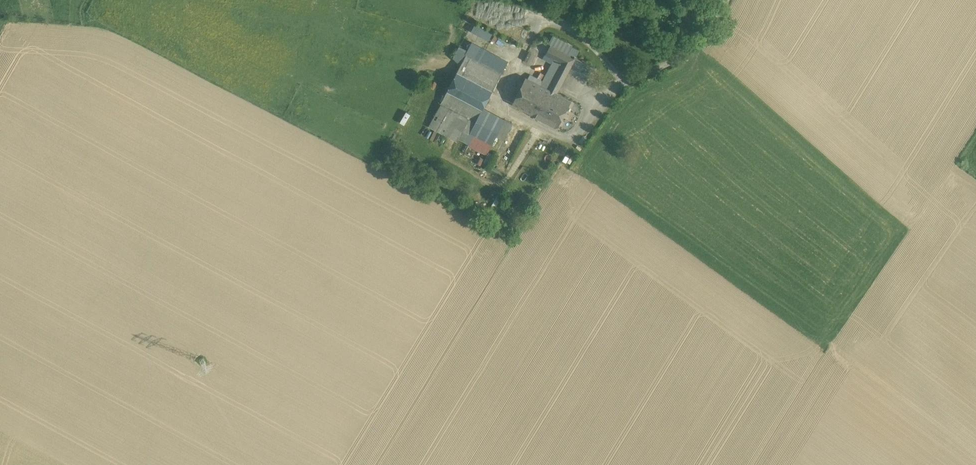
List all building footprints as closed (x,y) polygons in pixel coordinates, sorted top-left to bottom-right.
[(489,41),(493,32),(474,23),(470,31),(489,41)] [(462,62),(498,81),(508,62),(472,43),(462,62)] [(568,55),(550,46),(546,55),(554,59),(541,85),(553,91),(557,94),(569,71),(575,59),(568,55)] [(579,51),(572,47),(568,55),(575,59),(579,51)] [(582,62),(575,59),(569,71),(576,75),(582,62)] [(458,71),(493,90),(498,81),(462,62),(458,71)] [(593,68),(582,62),(576,75),(587,80),(593,68)] [(493,90),(458,71),(446,93),(482,111),(483,109),(493,90)] [(541,85),(526,78),(512,104),(539,118),(553,91),(541,85)] [(557,94),(553,91),(539,118),(558,127),(571,101),(557,94)] [(482,111),(446,93),(441,104),(476,122),(482,111)] [(476,122),(441,104),(429,127),(458,141),(460,139),(466,143),(476,122)] [(513,124),(483,109),(482,111),(476,122),(466,143),(487,154),(496,136),(504,140),(513,124)]
